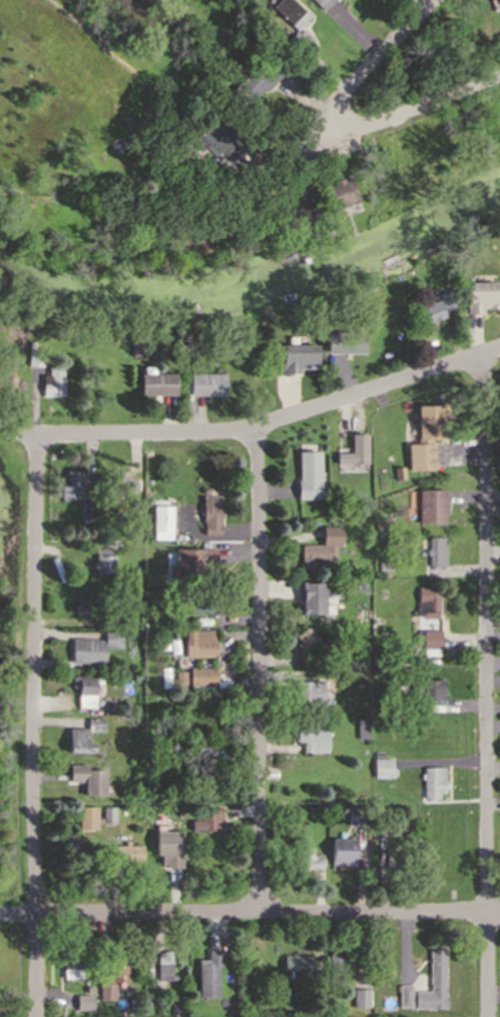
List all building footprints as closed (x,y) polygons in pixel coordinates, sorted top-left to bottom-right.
[(271,7),(277,0),(286,0),(303,16),(292,27),(271,7)] [(321,12),(309,0),(331,0),(332,1),(321,12)] [(299,55),(282,40),(292,29),(295,32),(298,29),(308,38),(305,42),(308,45),(299,55)] [(249,100),(228,78),(246,62),(252,66),(263,56),(268,60),(273,55),(285,69),(270,84),(267,82),(249,100)] [(228,159),(216,148),(209,153),(202,146),(197,151),(187,140),(213,115),(222,123),(226,121),(239,134),(234,139),(241,147),(228,159)] [(374,192),(366,171),(380,166),(382,172),(399,166),(405,180),(374,192)] [(331,211),(321,187),(348,176),(358,200),(331,211)] [(304,228),(279,226),(281,208),(303,210),(303,205),(314,207),(313,221),(305,220),(304,228)] [(325,241),(320,231),(325,228),(329,238),(325,241)] [(471,284),(499,285),(499,310),(492,309),(492,305),(486,305),(486,315),(472,314),(471,284)] [(445,309),(440,296),(452,291),(456,305),(445,309)] [(423,324),(417,308),(438,300),(443,317),(423,324)] [(327,329),(361,330),(362,348),(327,347),(327,329)] [(27,366),(27,341),(35,341),(35,347),(41,346),(41,350),(45,350),(46,365),(27,366)] [(282,347),(315,348),(315,364),(305,364),(305,368),(297,368),(297,374),(282,374),(282,347)] [(36,399),(36,385),(40,385),(40,374),(47,374),(47,366),(63,366),(63,399),(36,399)] [(193,396),(193,376),(225,377),(225,396),(193,396)] [(149,394),(149,377),(180,377),(180,394),(149,394)] [(416,436),(416,406),(440,406),(441,436),(416,436)] [(340,464),(341,450),(348,450),(348,434),(363,434),(363,464),(340,464)] [(407,467),(407,446),(432,446),(432,467),(407,467)] [(300,456),(319,455),(320,499),(299,500),(299,485),(300,484),(300,456)] [(393,480),(390,468),(402,465),(405,477),(393,480)] [(58,496),(58,482),(65,482),(65,471),(78,470),(79,496),(58,496)] [(114,491),(114,485),(110,484),(110,471),(125,471),(125,478),(133,478),(133,492),(114,491)] [(136,502),(136,491),(143,490),(144,502),(136,502)] [(443,526),(425,526),(425,496),(436,496),(443,496),(443,526)] [(198,534),(198,524),(208,524),(208,521),(198,521),(198,497),(218,498),(217,535),(198,534)] [(91,517),(81,517),(82,502),(91,502),(91,517)] [(152,507),(172,507),(171,531),(151,532),(152,507)] [(141,527),(139,520),(147,518),(148,526),(141,527)] [(113,544),(111,532),(120,530),(122,542),(113,544)] [(299,568),(299,545),(319,545),(319,541),(313,541),(313,530),(332,530),(332,559),(311,559),(311,568),(299,568)] [(425,565),(425,537),(440,537),(439,566),(425,565)] [(95,572),(94,548),(113,548),(114,571),(95,572)] [(178,551),(215,551),(215,565),(201,565),(201,569),(202,570),(202,574),(201,575),(178,575),(178,551)] [(377,572),(377,559),(390,559),(390,571),(377,572)] [(301,585),(325,585),(325,617),(304,616),(304,606),(307,607),(307,602),(301,602),(301,585)] [(434,618),(416,618),(416,607),(411,607),(411,586),(435,587),(434,618)] [(188,612),(188,597),(207,597),(207,602),(212,602),(212,613),(188,612)] [(75,612),(75,602),(80,602),(80,598),(89,598),(89,611),(75,612)] [(184,657),(183,630),(213,629),(213,656),(184,657)] [(310,661),(295,661),(296,637),(293,637),(293,629),(310,629),(310,636),(314,636),(314,646),(310,646),(310,661)] [(420,654),(421,645),(415,645),(415,630),(438,629),(439,649),(436,649),(436,654),(420,654)] [(71,661),(70,637),(95,636),(96,647),(93,647),(93,653),(85,653),(86,660),(71,661)] [(188,687),(187,668),(213,666),(214,686),(188,687)] [(96,704),(76,705),(76,690),(70,690),(70,672),(95,672),(96,704)] [(180,687),(172,687),(173,672),(181,673),(180,687)] [(422,699),(421,677),(442,676),(443,693),(434,693),(435,699),(422,699)] [(298,704),(297,681),(309,681),(309,694),(317,694),(317,703),(298,704)] [(357,736),(356,715),(367,715),(367,736),(357,736)] [(88,718),(105,718),(105,730),(89,730),(88,718)] [(301,753),(301,741),(295,741),(295,720),(309,721),(309,729),(318,729),(318,732),(325,732),(325,754),(301,753)] [(91,753),(68,752),(69,727),(86,728),(85,742),(92,742),(91,753)] [(197,755),(196,737),(214,737),(214,755),(197,755)] [(373,775),(373,757),(391,758),(391,776),(373,775)] [(69,765),(85,765),(85,770),(101,770),(101,793),(85,793),(85,780),(68,780),(69,765)] [(422,796),(422,765),(443,765),(443,791),(438,791),(438,796),(422,796)] [(197,784),(197,777),(188,777),(188,769),(207,770),(207,776),(213,776),(213,785),(197,784)] [(191,830),(191,821),(198,821),(198,807),(212,807),(212,803),(222,804),(221,831),(191,830)] [(307,813),(307,804),(316,803),(316,813),(307,813)] [(78,829),(77,807),(95,807),(96,814),(102,814),(102,806),(115,805),(116,823),(102,824),(102,822),(96,822),(95,829),(78,829)] [(349,808),(365,808),(365,825),(349,825),(349,808)] [(154,834),(179,834),(179,869),(165,869),(165,863),(159,863),(158,857),(155,857),(154,834)] [(289,868),(289,853),(295,853),(295,848),(288,848),(288,839),(306,839),(306,849),(310,849),(310,855),(319,855),(319,868),(289,868)] [(333,841),(355,841),(354,862),(333,861),(333,841)] [(117,866),(117,858),(114,858),(114,845),(143,845),(143,858),(131,859),(131,865),(117,866)] [(382,865),(382,845),(400,845),(400,864),(382,865)] [(64,977),(64,948),(82,948),(82,977),(64,977)] [(127,980),(108,980),(108,969),(112,969),(111,949),(126,949),(127,980)] [(154,981),(153,969),(156,969),(156,950),(169,949),(170,972),(173,972),(173,980),(154,981)] [(201,998),(201,965),(211,965),(211,951),(224,951),(224,966),(217,966),(218,997),(201,998)] [(429,952),(444,952),(444,1009),(413,1009),(413,993),(428,993),(429,952)] [(324,983),(324,962),(332,962),(332,955),(341,956),(340,984),(324,983)] [(283,969),(283,957),(307,956),(307,969),(283,969)] [(397,1008),(396,980),(408,980),(408,1008),(397,1008)] [(98,997),(98,982),(112,981),(113,997),(98,997)] [(352,1006),(352,988),(368,988),(367,1006),(352,1006)] [(76,1010),(76,995),(90,994),(90,1010),(76,1010)] [(170,1010),(170,1003),(178,1003),(177,1011),(170,1010)]
